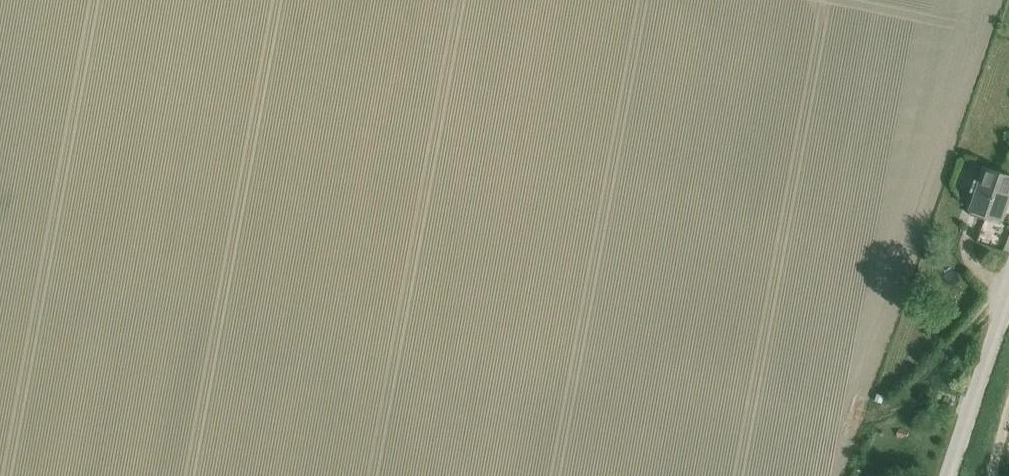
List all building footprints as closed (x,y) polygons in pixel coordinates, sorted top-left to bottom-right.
[(971,210),(1004,221),(1008,207),(1008,176),(985,167),(980,181),(981,181),(977,193),(971,210)] [(877,394),(874,401),(881,404),(884,397),(877,394)] [(899,429),(898,437),(908,438),(909,430),(899,429)]
